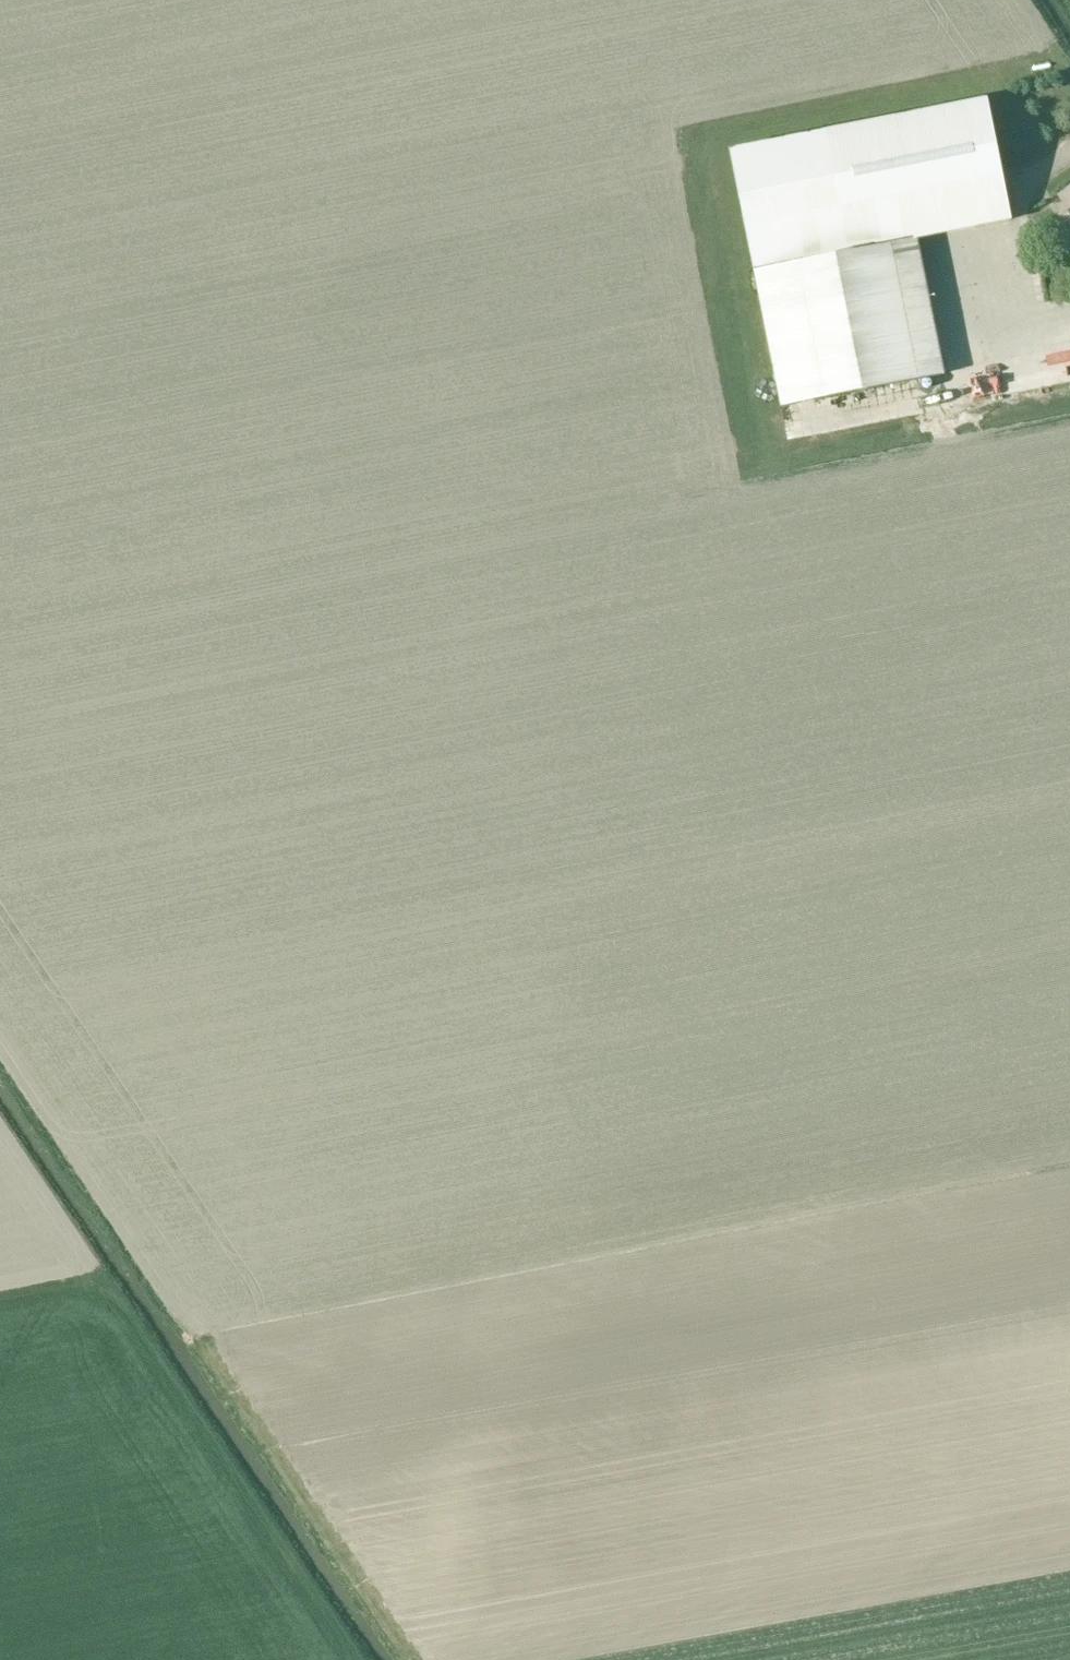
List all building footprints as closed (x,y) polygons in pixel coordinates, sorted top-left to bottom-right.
[(989,104),(732,154),(755,272),(918,240),(1012,221),(989,104)] [(945,372),(918,240),(755,272),(782,406),(945,372)]
